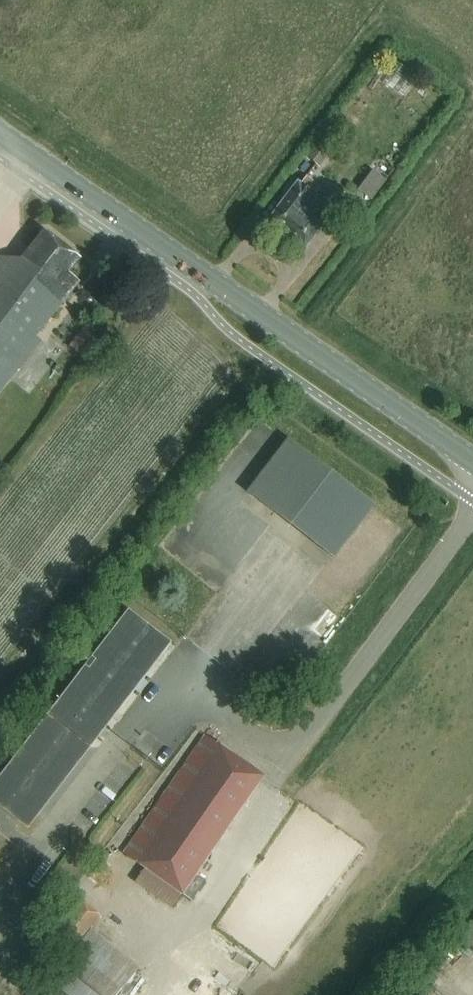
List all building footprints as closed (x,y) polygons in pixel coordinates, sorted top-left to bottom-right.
[(334,147),(319,135),(301,157),(315,169),(334,147)] [(363,188),(377,199),(393,178),(379,168),(363,188)] [(269,220),(304,247),(333,210),(314,195),(320,187),(306,176),(299,184),(297,182),(269,220)] [(79,259),(44,232),(23,258),(0,256),(0,390),(48,327),(44,324),(77,281),(67,274),(79,259)] [(329,559),(368,508),(285,444),(246,495),(329,559)] [(91,748),(171,643),(128,610),(47,715),(91,748)] [(328,635),(339,616),(329,610),(318,629),(328,635)] [(91,748),(47,715),(0,777),(0,809),(28,830),(91,748)] [(195,874),(220,839),(262,778),(202,737),(121,855),(181,896),(195,874)] [(195,874),(181,896),(185,899),(191,903),(206,881),(199,876),(195,874)] [(76,952),(93,930),(102,918),(80,901),(54,936),(76,952)] [(464,941),(472,948),(472,928),(464,941)] [(76,952),(51,984),(66,994),(121,994),(141,968),(93,930),(76,952)]
